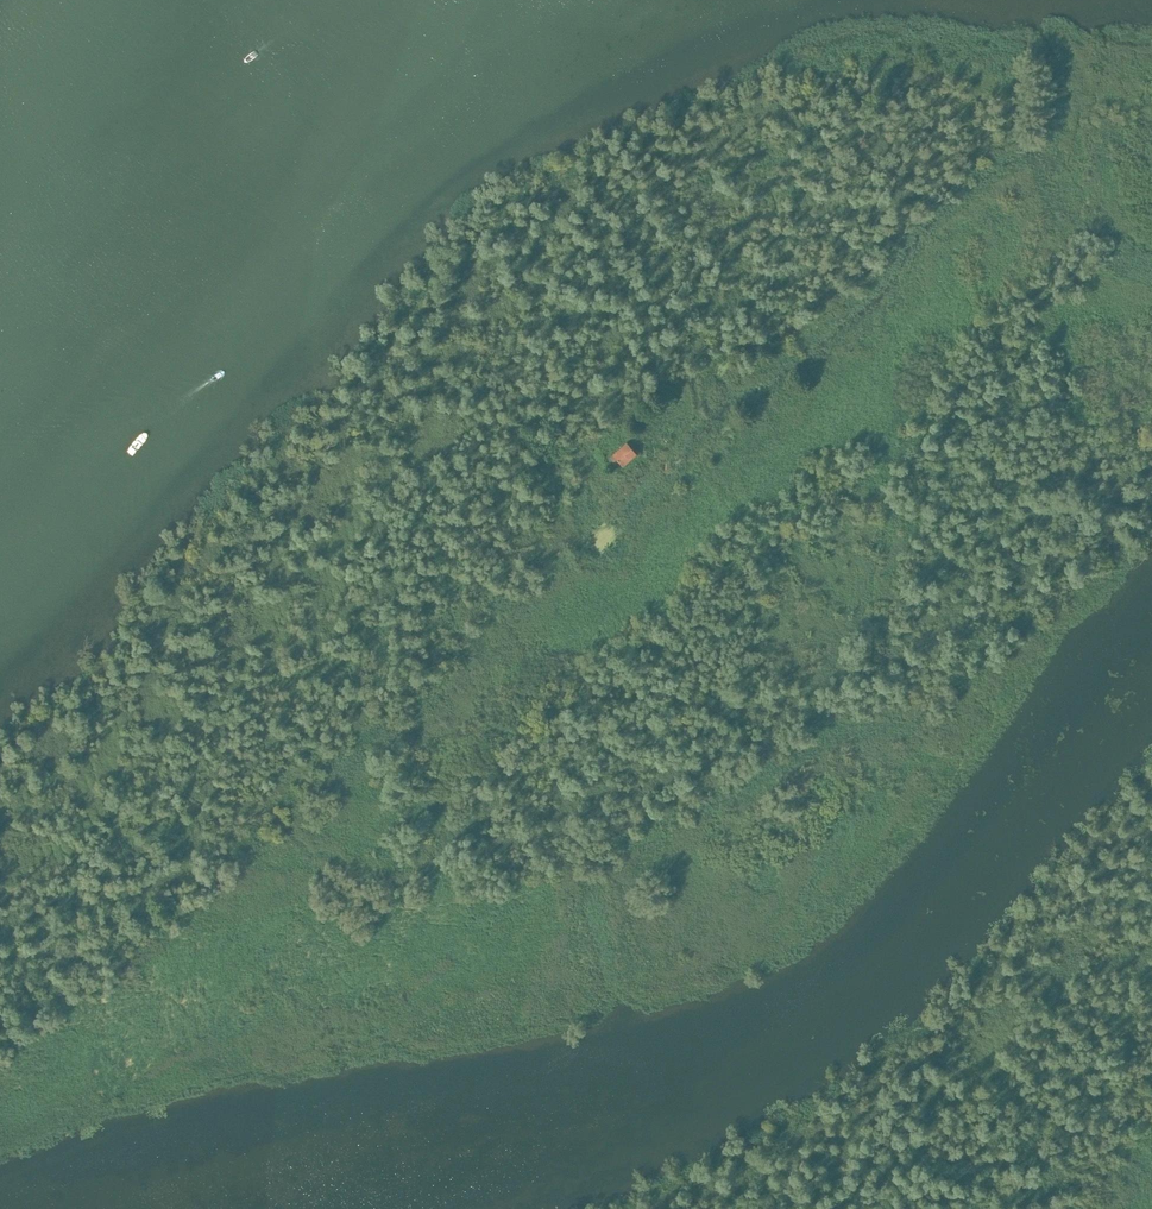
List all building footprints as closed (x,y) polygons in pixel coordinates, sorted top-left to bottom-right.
[(638,454),(627,442),(613,454),(624,467),(638,454)]
